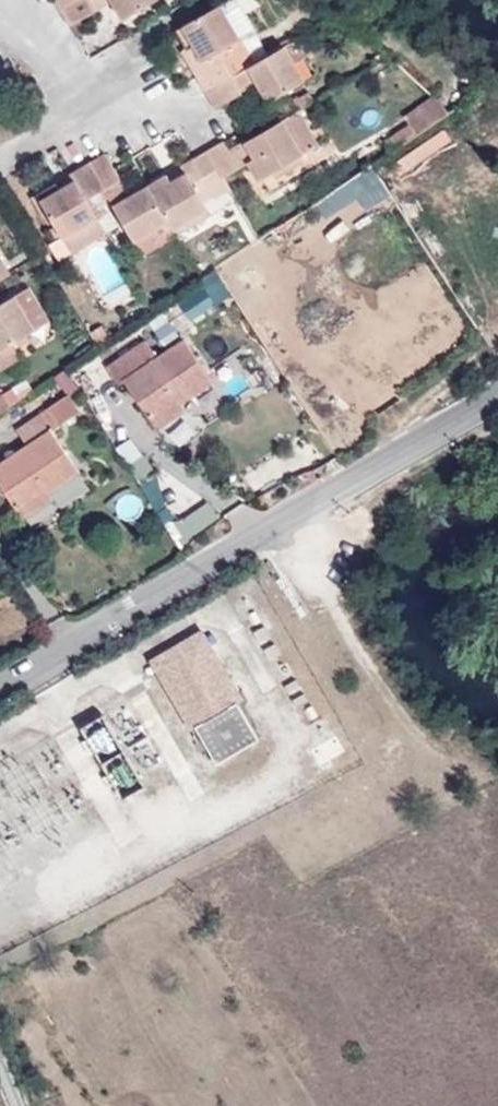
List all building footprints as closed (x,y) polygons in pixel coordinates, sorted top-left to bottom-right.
[(61,8),(76,0),(57,0),(61,8)] [(61,8),(71,25),(112,1),(122,19),(155,0),(76,0),(61,8)] [(239,0),(227,0),(220,4),(240,38),(256,29),(239,0)] [(240,38),(220,4),(177,29),(189,49),(183,52),(206,91),(255,63),(240,38)] [(305,81),(294,62),(307,55),(298,38),(255,63),(206,91),(217,108),(258,84),(269,102),(305,81)] [(411,140),(449,114),(436,96),(406,118),(410,123),(404,128),(411,140)] [(319,144),(299,110),(283,119),(303,153),(319,144)] [(303,153),(283,119),(246,141),(256,158),(248,162),(259,180),(303,153)] [(393,152),(411,140),(404,128),(385,140),(393,152)] [(239,167),(230,151),(246,141),(240,131),(208,150),(224,177),(239,167)] [(256,158),(246,141),(230,151),(239,167),(248,162),(256,158)] [(205,201),(229,186),(224,177),(208,150),(149,185),(169,221),(174,230),(209,209),(205,201)] [(120,179),(105,154),(90,162),(105,188),(120,179)] [(87,199),(97,193),(105,188),(90,162),(73,172),(76,179),(60,189),(56,183),(38,194),(50,214),(72,252),(107,232),(87,199)] [(370,206),(392,192),(375,164),(320,197),(330,214),(363,194),(370,206)] [(60,189),(76,179),(73,172),(56,183),(60,189)] [(130,196),(120,179),(105,188),(115,205),(130,196)] [(169,221),(149,185),(130,196),(115,205),(136,240),(169,221)] [(116,226),(97,193),(87,199),(107,232),(116,226)] [(50,214),(38,194),(31,198),(43,218),(50,214)] [(30,257),(8,220),(0,225),(0,234),(17,264),(30,257)] [(145,255),(177,236),(174,230),(169,221),(136,240),(145,255)] [(0,252),(0,279),(11,272),(0,252)] [(50,321),(30,287),(0,304),(0,350),(12,343),(50,321)] [(146,341),(107,366),(119,384),(125,381),(156,428),(184,410),(180,404),(213,382),(184,339),(157,357),(146,341)] [(12,343),(0,350),(0,370),(0,371),(21,359),(12,343)] [(0,463),(0,483),(24,520),(54,500),(49,493),(80,472),(52,429),(80,410),(70,395),(18,430),(28,445),(0,463)] [(202,630),(150,660),(190,729),(195,726),(217,764),(260,739),(237,701),(243,698),(202,630)] [(146,786),(104,714),(81,728),(123,799),(146,786)]
